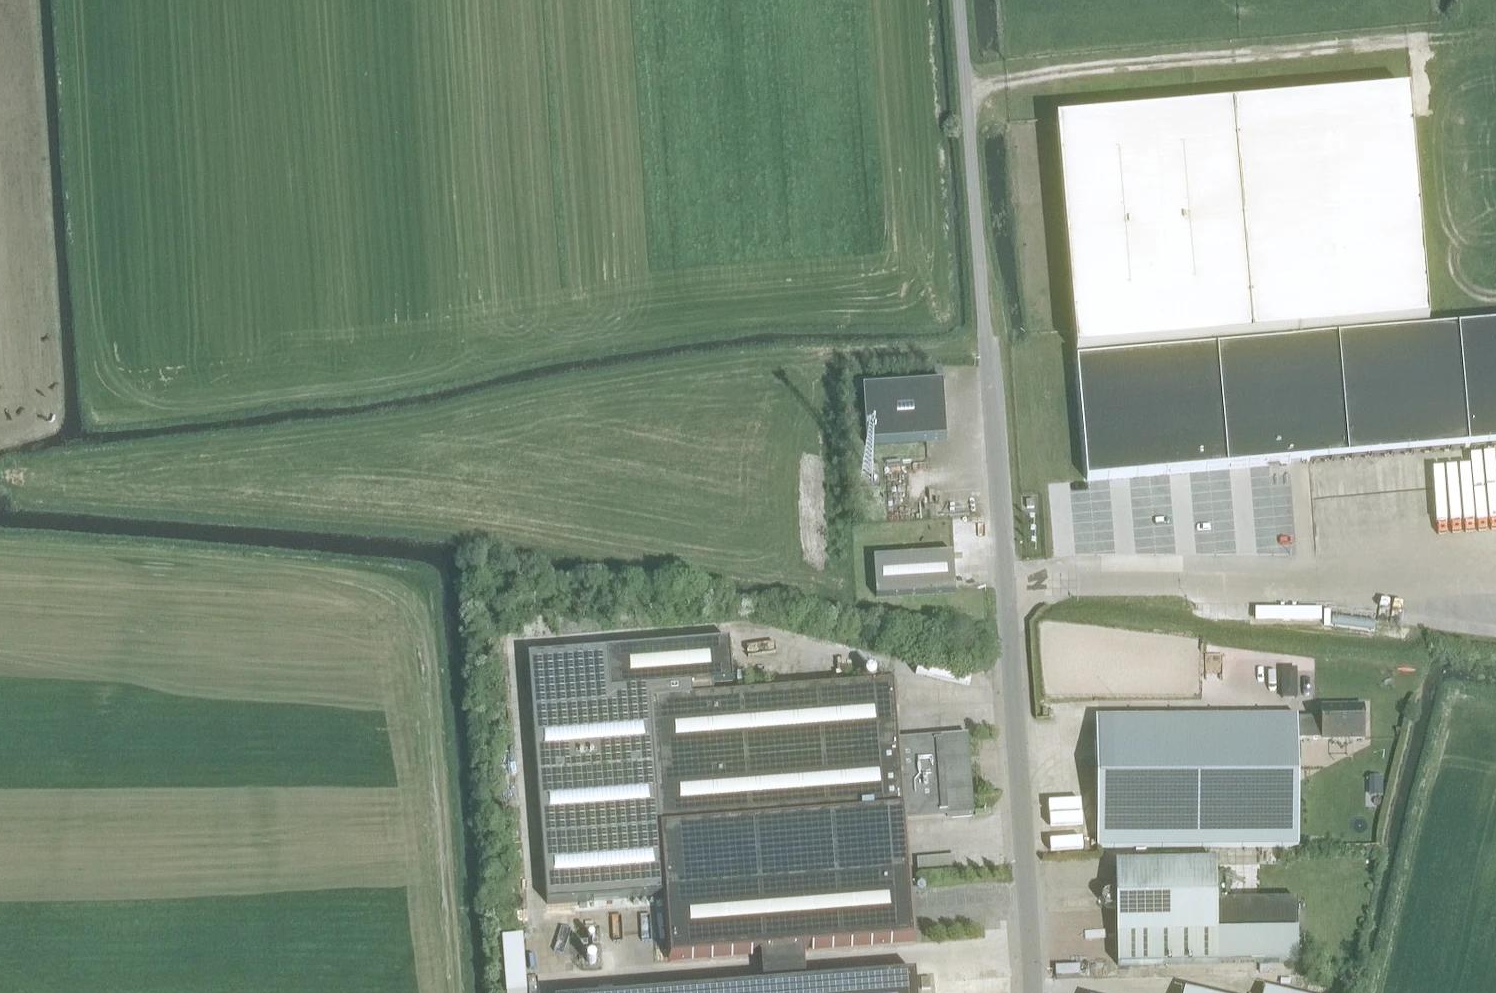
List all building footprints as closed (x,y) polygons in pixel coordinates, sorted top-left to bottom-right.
[(1278,343),(1294,342),(1293,336),(1339,332),(1356,336),(1355,330),(1433,324),(1413,93),(1056,123),(1076,354),(1277,337),(1278,343)] [(1356,336),(1294,342),(1278,343),(1076,360),(1087,481),(1289,464),(1468,449),(1495,446),(1495,324),(1457,328),(1434,330),(1356,336)] [(866,446),(946,441),(942,385),(862,390),(866,446)] [(876,597),(955,592),(953,553),(874,558),(876,597)] [(1292,609),(1292,621),(1320,621),(1320,609),(1292,609)] [(713,697),(712,685),(732,683),(728,641),(527,656),(546,903),(666,894),(671,959),(761,952),(763,972),(805,969),(803,949),(912,940),(903,817),(946,814),(946,816),(971,814),(965,735),(941,736),(941,739),(897,742),(892,683),(713,697)] [(1298,695),(1299,669),(1285,668),(1284,694),(1298,695)] [(1364,740),(1364,707),(1321,707),(1321,717),(1297,717),(1096,718),(1097,846),(1297,845),(1297,740),(1364,740)] [(1104,894),(1101,897),(1102,902),(1105,907),(1110,908),(1116,908),(1116,936),(1117,966),(1217,964),(1298,963),(1296,900),(1216,901),(1216,862),(1115,864),(1116,892),(1110,892),(1104,894)] [(915,974),(669,992),(916,992),(915,974)]
